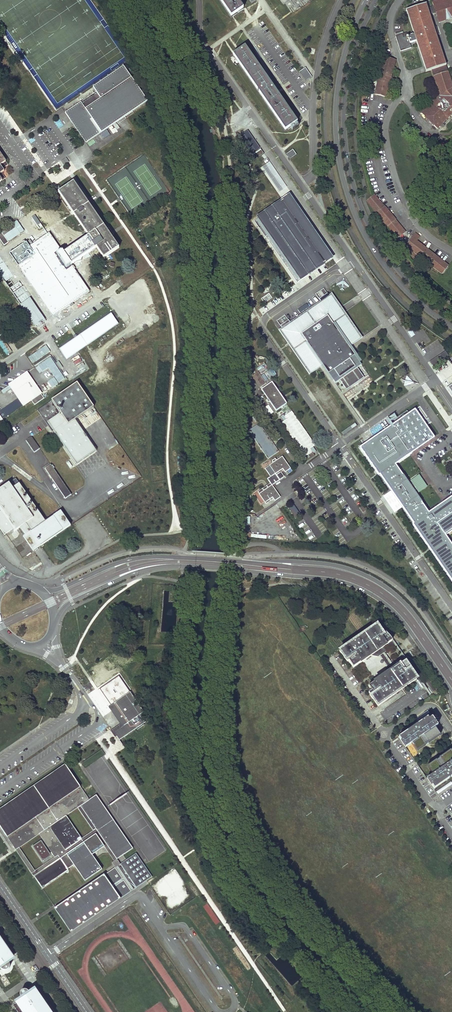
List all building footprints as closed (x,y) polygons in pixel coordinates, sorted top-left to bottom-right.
[(232,15),(242,8),(237,0),(221,0),(232,15)] [(438,15),(440,22),(451,18),(451,0),(439,0),(432,2),(434,6),(432,7),(435,14),(437,13),(438,15)] [(432,17),(438,15),(437,13),(435,14),(432,7),(427,8),(426,4),(407,10),(414,34),(408,37),(405,28),(394,32),(400,51),(411,48),(410,43),(416,41),(426,72),(432,70),(445,66),(444,61),(446,60),(432,17)] [(276,82),(272,85),(245,47),(241,50),(234,55),(286,130),(297,122),(278,94),(282,90),(280,88),(276,82)] [(395,61),(381,57),(378,71),(380,71),(375,94),(386,97),(395,61)] [(72,123),(86,144),(149,102),(124,66),(93,87),(96,92),(65,113),(72,123)] [(445,66),(432,70),(440,94),(421,113),(437,129),(451,113),(451,84),(445,66)] [(305,67),(298,72),(305,81),(311,76),(305,67)] [(59,128),(63,125),(59,118),(54,122),(59,128)] [(260,147),(248,130),(240,136),(252,153),(260,147)] [(252,155),(255,160),(264,154),(261,148),(252,155)] [(293,149),(287,153),(291,158),(297,154),(293,149)] [(6,179),(4,175),(5,171),(5,168),(8,165),(0,152),(0,183),(6,179)] [(270,161),(261,167),(280,197),(285,194),(282,190),(287,187),(270,161)] [(81,192),(74,182),(66,187),(61,191),(59,192),(89,236),(63,253),(70,264),(96,246),(104,258),(118,248),(111,237),(104,227),(97,216),(88,203),(81,192)] [(288,195),(252,221),(296,285),(332,259),(310,226),(288,195)] [(384,207),(374,195),(372,196),(366,201),(377,213),(376,213),(385,224),(387,226),(388,226),(397,237),(404,232),(394,219),(395,219),(385,207),(384,207)] [(16,221),(0,232),(0,240),(4,245),(23,231),(16,221)] [(51,232),(58,239),(63,235),(56,228),(51,232)] [(29,240),(10,253),(53,316),(89,291),(49,233),(32,244),(29,240)] [(419,237),(415,234),(404,248),(408,251),(410,249),(441,273),(447,265),(416,241),(419,237)] [(280,329),(278,330),(309,374),(320,366),(323,365),(324,368),(335,383),(340,380),(346,389),(355,384),(364,377),(357,368),(361,365),(350,349),(349,347),(362,337),(341,307),(331,293),(328,295),(327,293),(319,299),(320,301),(290,322),(288,320),(280,325),(282,328),(280,329)] [(300,313),(308,307),(306,304),(298,309),(300,313)] [(66,359),(119,323),(111,313),(77,336),(76,334),(74,336),(75,337),(59,348),(66,359)] [(9,353),(2,340),(0,342),(0,344),(6,355),(9,353)] [(445,351),(439,355),(443,360),(449,356),(445,351)] [(438,356),(430,361),(433,366),(441,361),(438,356)] [(52,357),(38,365),(52,388),(66,380),(52,357)] [(258,371),(252,376),(259,387),(265,383),(258,371)] [(1,419),(1,418),(23,403),(24,404),(31,399),(35,404),(44,398),(27,373),(9,385),(10,388),(12,387),(18,396),(0,409),(0,420),(1,419)] [(271,382),(261,389),(276,411),(286,403),(271,382)] [(95,408),(78,384),(53,402),(61,414),(48,423),(77,465),(97,452),(77,421),(95,408)] [(337,416),(343,411),(334,398),(328,403),(337,416)] [(264,407),(267,415),(273,413),(269,405),(264,407)] [(41,408),(39,410),(43,417),(48,414),(47,412),(45,414),(41,408)] [(414,410),(392,425),(411,453),(434,438),(424,424),(414,410)] [(281,423),(305,457),(312,452),(313,453),(316,451),(313,447),(315,445),(292,411),(284,416),(283,414),(280,416),(283,421),(281,423)] [(335,427),(340,423),(336,417),(330,420),(335,427)] [(249,430),(269,458),(279,451),(259,423),(249,430)] [(347,438),(359,430),(355,424),(343,432),(347,438)] [(411,453),(392,425),(370,440),(360,447),(379,475),(380,474),(389,468),(396,464),(411,453)] [(40,448),(32,436),(26,440),(34,452),(40,448)] [(291,468),(283,456),(277,460),(276,458),(273,460),(274,462),(266,468),(271,476),(268,478),(271,482),(273,484),(284,476),(281,472),(284,470),(286,472),(291,468)] [(71,494),(50,464),(45,468),(65,498),(71,494)] [(403,474),(396,464),(389,468),(380,474),(394,494),(414,522),(422,517),(429,512),(421,502),(422,501),(417,494),(428,486),(424,480),(419,473),(409,480),(404,473),(403,474)] [(0,489),(0,527),(4,534),(13,528),(14,531),(20,527),(25,534),(24,536),(33,550),(70,525),(60,510),(44,522),(15,479),(0,489)] [(258,491),(266,502),(273,497),(276,500),(281,497),(273,484),(271,482),(258,491)] [(442,504),(429,512),(422,517),(414,522),(413,523),(451,582),(451,545),(445,535),(451,531),(451,497),(442,504)] [(410,670),(411,669),(406,660),(396,667),(392,662),(391,660),(389,662),(385,656),(387,654),(386,653),(382,647),(387,644),(391,648),(395,645),(389,637),(388,636),(385,633),(383,634),(377,625),(339,651),(347,662),(348,661),(353,667),(372,654),(379,655),(387,667),(386,674),(368,686),(371,691),(368,693),(377,706),(417,679),(410,670)] [(130,692),(110,706),(124,726),(114,733),(119,740),(136,728),(137,730),(144,725),(143,724),(146,722),(143,718),(146,716),(130,692)] [(384,719),(400,711),(396,703),(380,712),(384,719)] [(427,744),(440,735),(434,727),(438,725),(432,717),(429,719),(427,717),(399,737),(406,747),(411,743),(417,751),(427,744)] [(450,750),(438,759),(427,766),(433,774),(427,778),(434,788),(451,776),(451,753),(450,750)] [(115,861),(117,859),(133,848),(96,795),(89,800),(65,764),(0,809),(0,826),(1,826),(16,849),(42,887),(73,865),(85,881),(102,869),(92,855),(105,847),(115,861)] [(122,821),(148,862),(166,850),(157,837),(154,837),(150,832),(150,837),(147,832),(142,832),(143,830),(146,828),(150,828),(148,825),(144,824),(145,818),(143,815),(138,819),(139,810),(137,808),(136,820),(132,822),(131,822),(122,821)] [(120,863),(136,887),(152,876),(136,853),(120,863)] [(115,867),(56,908),(72,931),(136,887),(120,863),(117,859),(115,861),(112,863),(115,867)] [(0,967),(2,968),(3,969),(4,970),(6,970),(7,970),(9,969),(9,968),(10,967),(10,965),(10,963),(8,961),(13,958),(0,939),(0,967)] [(37,991),(32,995),(29,991),(28,990),(25,990),(22,991),(21,993),(21,996),(22,998),(23,1001),(16,1005),(21,1011),(51,1011),(37,991)]
